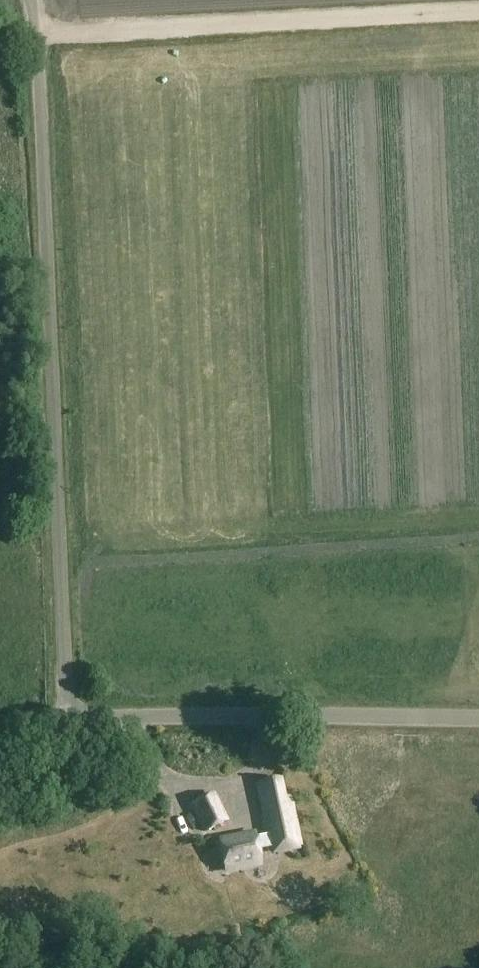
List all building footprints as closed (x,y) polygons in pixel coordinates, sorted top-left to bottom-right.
[(300,846),(291,797),(284,797),(280,779),(258,784),(267,835),(256,838),(255,834),(219,840),(224,870),(260,864),(258,849),(270,847),(270,851),(300,846)] [(193,804),(206,831),(226,821),(213,794),(193,804)] [(223,862),(188,866),(189,874),(224,870),(223,862)]
